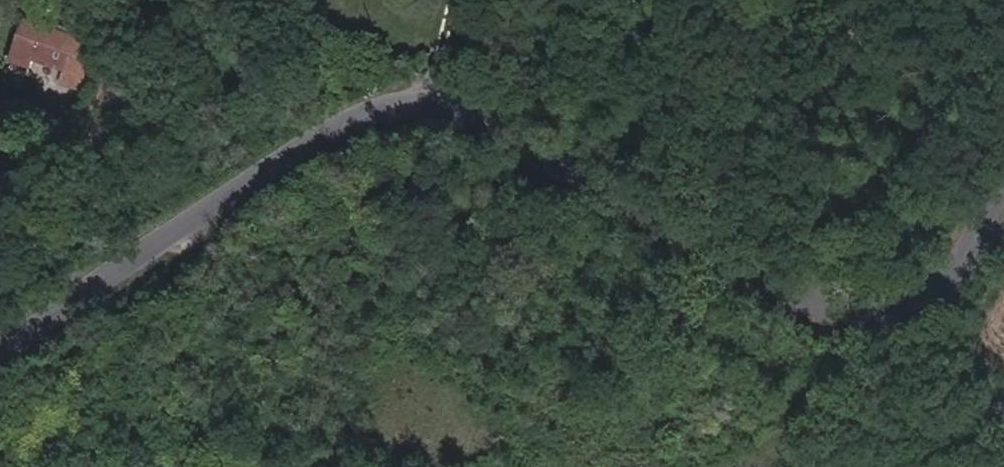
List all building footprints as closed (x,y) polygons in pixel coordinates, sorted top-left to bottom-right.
[(30,19),(16,41),(33,51),(30,57),(61,75),(55,82),(80,97),(93,75),(82,68),(91,51),(30,19)] [(13,48),(30,57),(33,51),(16,41),(13,48)]
